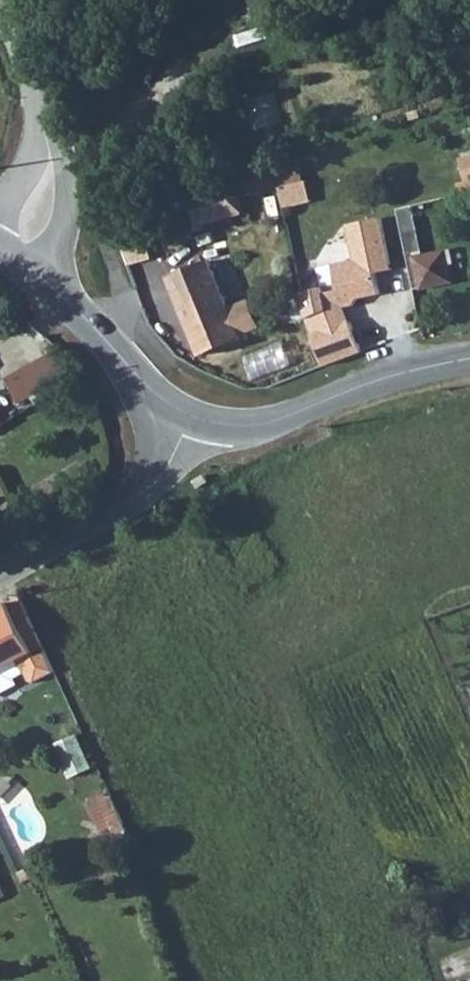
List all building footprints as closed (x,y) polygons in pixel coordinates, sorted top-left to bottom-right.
[(243,183),(199,193),(206,224),(251,213),(243,183)] [(304,185),(280,191),(284,210),(309,204),(304,185)] [(332,267),(334,279),(338,293),(377,284),(373,268),(390,265),(379,219),(345,227),(354,262),(332,267)] [(409,256),(417,291),(451,282),(444,248),(409,256)] [(268,325),(256,299),(237,308),(216,260),(176,278),(203,344),(226,336),(229,345),(250,336),(249,333),(268,325)] [(377,284),(338,293),(326,296),(325,289),(302,295),(307,320),(342,310),(353,308),(357,300),(379,295),(377,284)] [(347,325),(342,310),(307,320),(310,331),(313,337),(347,325)] [(347,325),(313,337),(324,367),(363,353),(351,323),(347,325)] [(226,336),(203,344),(208,354),(229,345),(226,336)] [(248,354),(255,375),(292,362),(284,341),(248,354)] [(45,360),(7,382),(19,404),(58,381),(45,360)] [(8,427),(0,414),(0,432),(8,427)] [(21,599),(0,610),(0,671),(22,660),(28,669),(43,662),(39,652),(42,645),(28,609),(21,599)] [(20,681),(17,674),(28,669),(22,660),(0,671),(0,691),(20,681)] [(108,841),(129,831),(111,792),(90,801),(108,841)]
